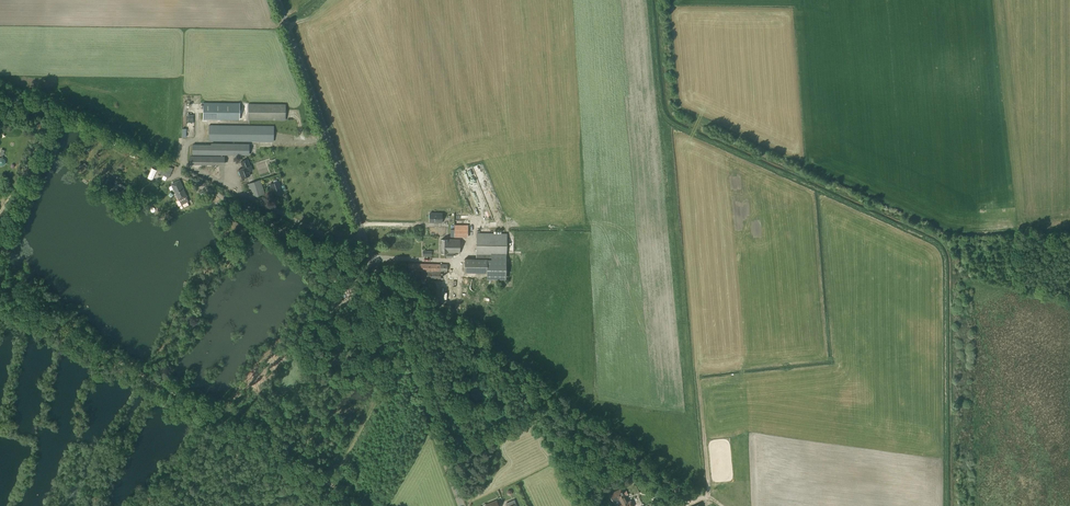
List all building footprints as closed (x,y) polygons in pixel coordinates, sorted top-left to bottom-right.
[(239,120),(240,103),(203,102),(203,119),(239,120)] [(285,120),(286,104),(248,103),(248,120),(285,120)] [(209,125),(209,141),(273,142),(273,126),(209,125)] [(249,155),(249,144),(211,143),(211,144),(193,144),(192,155),(249,155)] [(224,165),(224,157),(190,157),(190,164),(224,165)] [(242,178),(250,175),(247,166),(250,165),(248,159),(240,162),(243,168),(239,169),(242,178)] [(173,168),(169,166),(169,168),(164,165),(159,174),(169,178),(173,168)] [(464,190),(459,173),(453,175),(455,183),(457,182),(460,191),(464,190)] [(265,193),(261,179),(247,184),(249,189),(251,189),(253,197),(265,193)] [(179,181),(167,187),(169,190),(173,188),(182,205),(188,202),(182,188),(183,188),(179,181)] [(274,196),(283,193),(278,181),(270,184),(274,196)] [(442,223),(442,213),(430,213),(430,222),(434,222),(434,223),(442,223)] [(236,230),(239,223),(231,220),(229,227),(236,230)] [(468,238),(468,225),(454,225),(454,238),(468,238)] [(476,256),(476,259),(465,259),(464,272),(487,273),(487,279),(506,279),(507,257),(507,233),(477,233),(476,256)] [(460,254),(460,239),(448,239),(441,239),(441,253),(446,253),(446,258),(453,258),(453,254),(460,254)] [(447,272),(448,264),(441,264),(408,263),(407,279),(418,279),(418,284),(430,284),(430,280),(433,280),(441,280),(441,271),(447,272)] [(622,488),(611,493),(615,501),(620,499),(623,504),(619,505),(633,505),(634,505),(631,500),(628,502),(622,488)]
